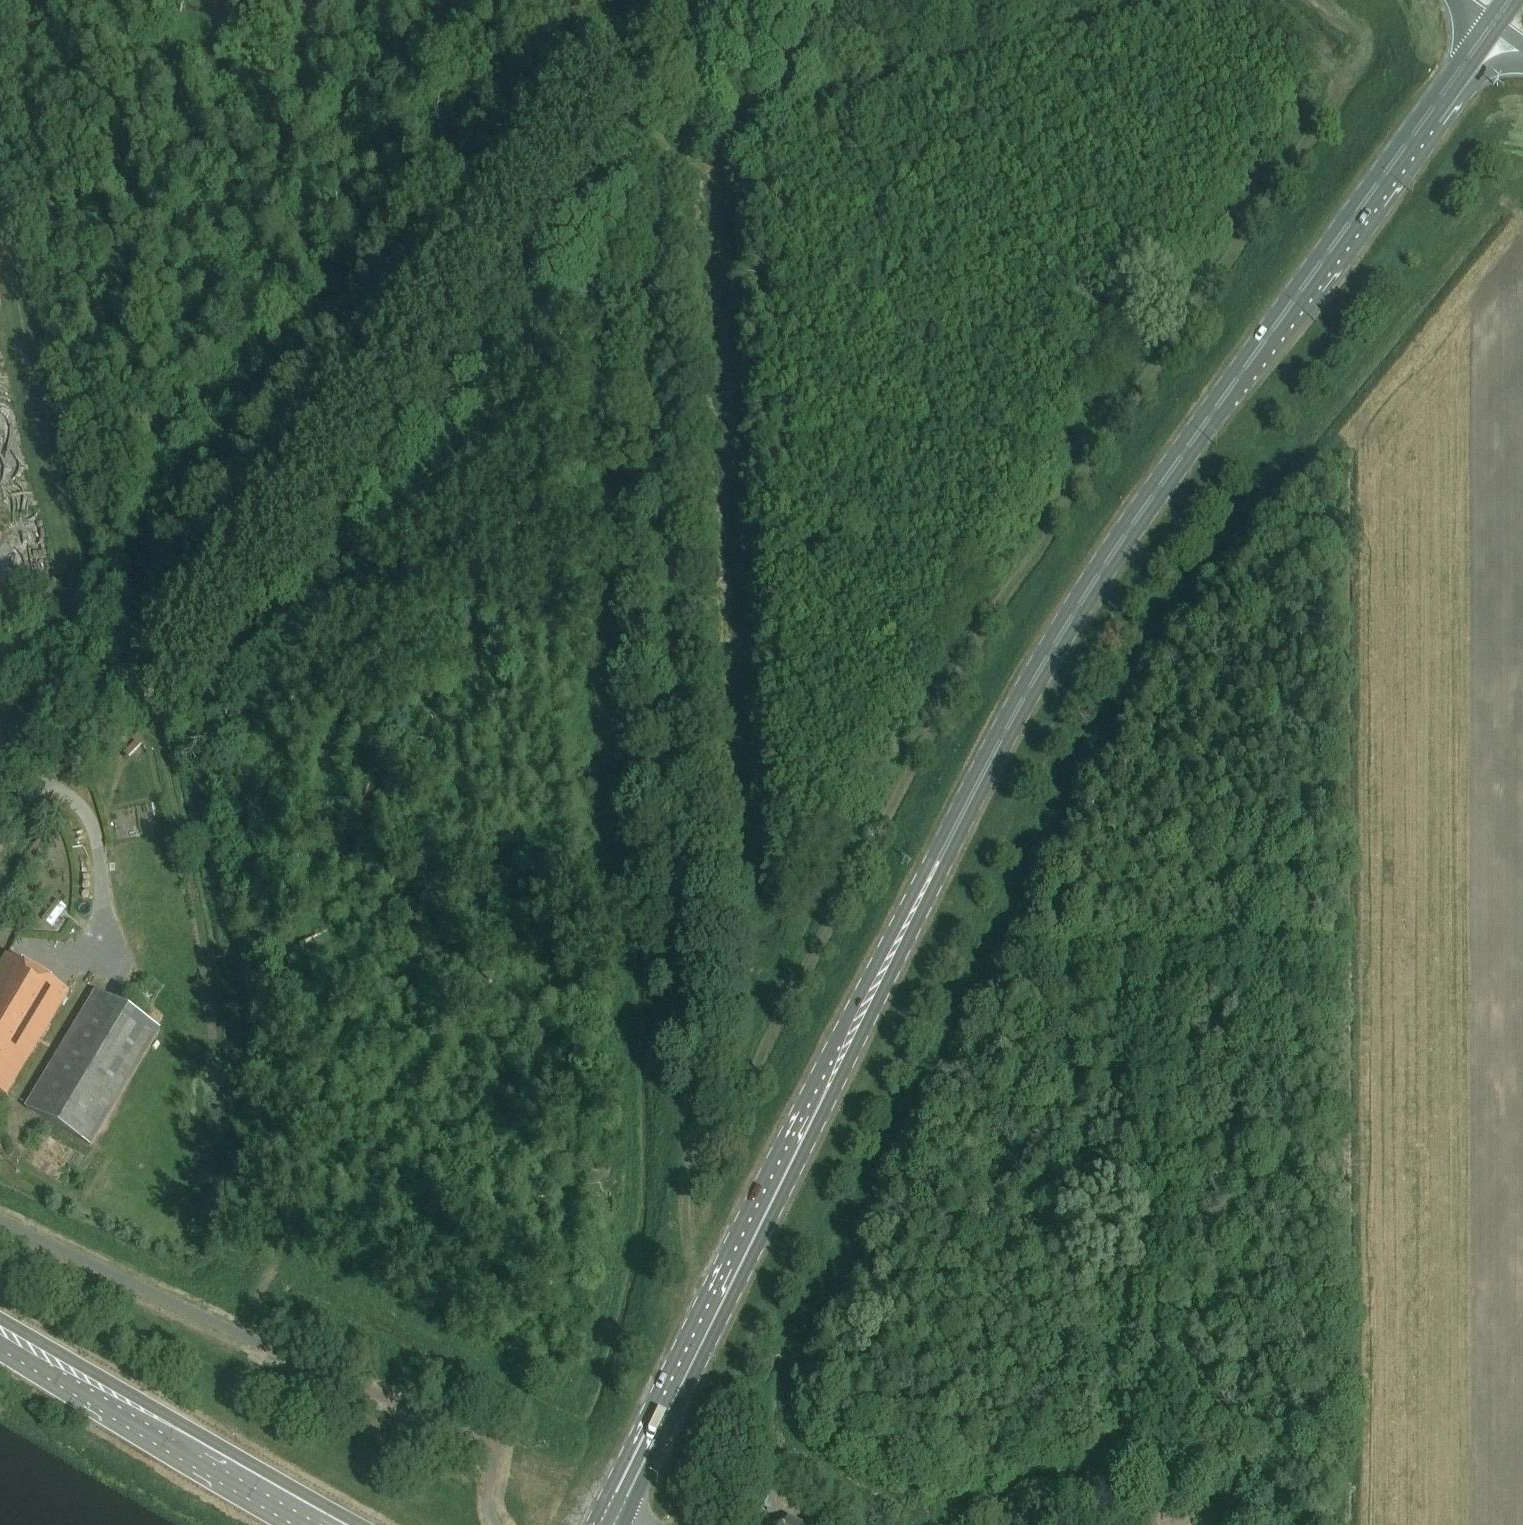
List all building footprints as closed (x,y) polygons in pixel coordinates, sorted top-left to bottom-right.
[(136,741),(124,753),(129,758),(141,746),(136,741)] [(13,750),(2,742),(0,744),(0,753),(7,758),(13,750)] [(0,968),(0,1091),(6,1095),(69,990),(8,954),(0,968)] [(90,1147),(160,1028),(96,991),(26,1109),(90,1147)] [(755,1505),(771,1513),(783,1490),(766,1482),(755,1505)] [(823,1521),(813,1517),(810,1524),(821,1524),(823,1521)]
